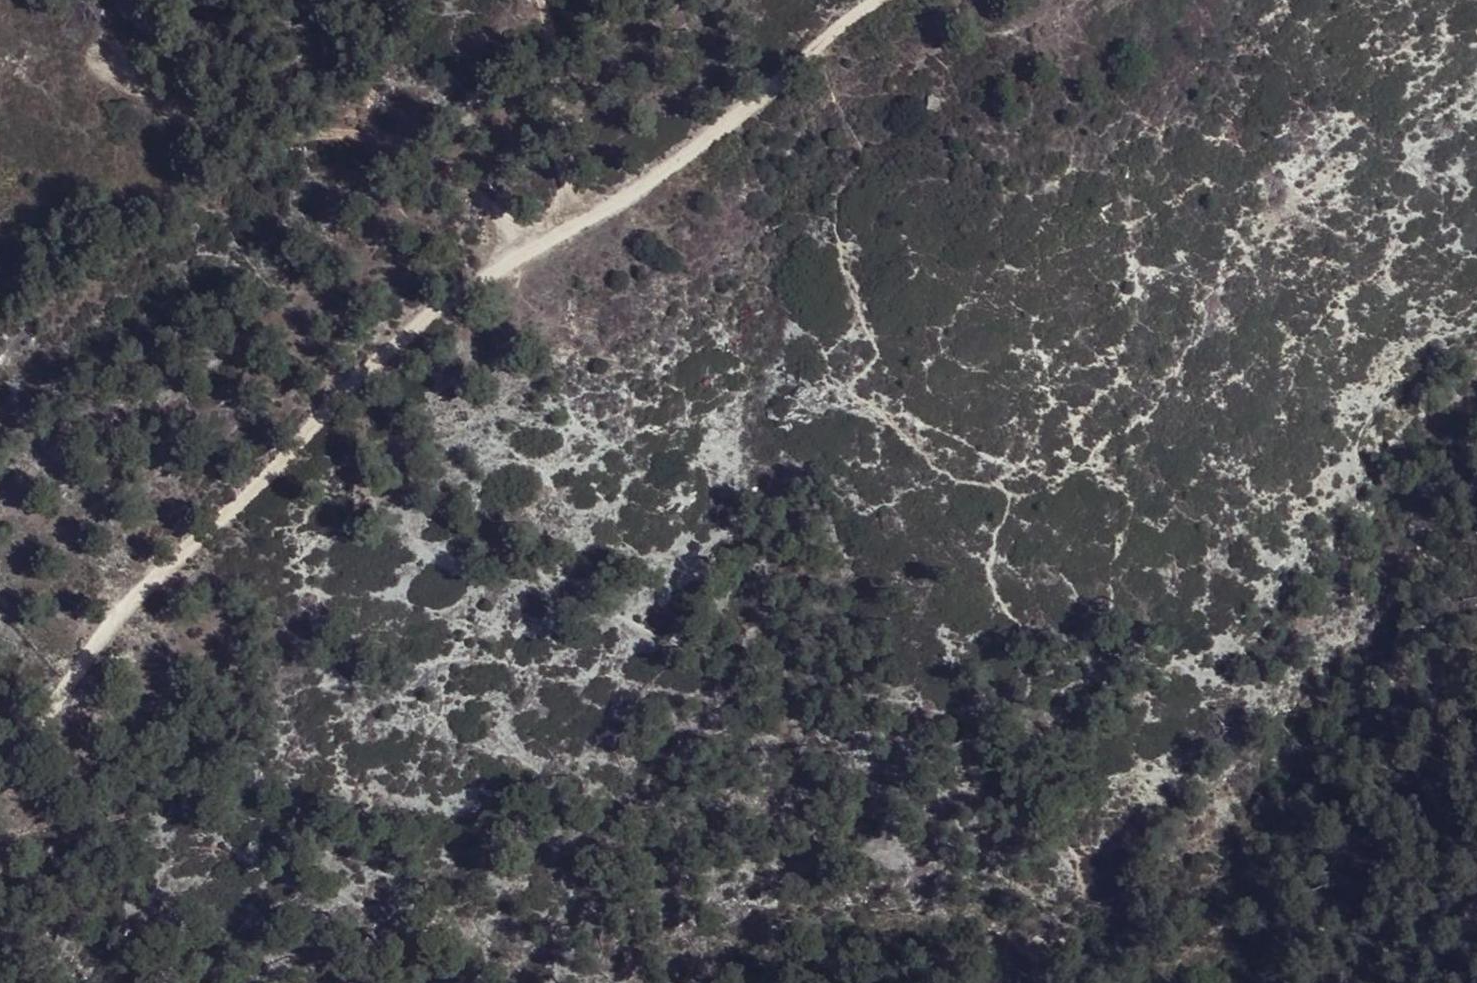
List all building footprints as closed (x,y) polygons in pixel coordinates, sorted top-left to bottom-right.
[(928,98),(927,111),(935,111),(937,108),(938,106),(938,102),(936,99),(928,98)]
